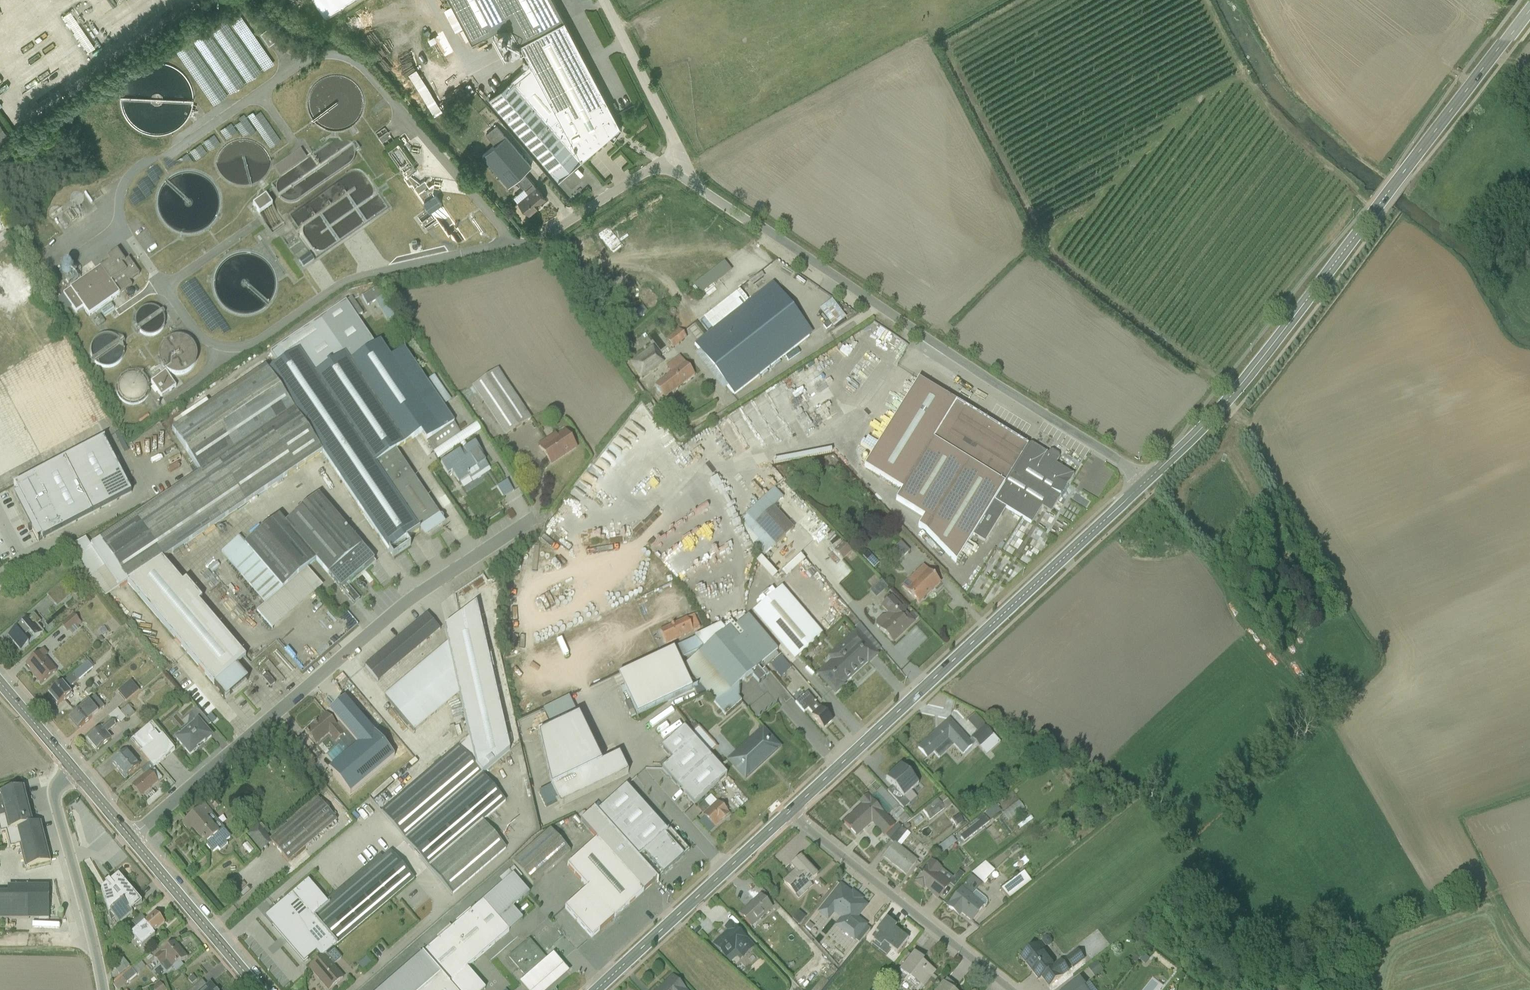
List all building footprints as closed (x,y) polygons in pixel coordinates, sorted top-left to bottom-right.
[(322,11),(340,0),(315,0),(322,11)] [(489,97),(555,175),(617,124),(563,14),(555,0),(452,0),(472,38),(508,19),(530,63),(489,97)] [(269,22),(259,29),(268,41),(277,35),(269,22)] [(34,40),(43,32),(37,26),(28,33),(34,40)] [(435,108),(401,41),(391,46),(425,113),(435,108)] [(532,160),(496,121),(487,130),(495,139),(483,149),(511,179),(532,160)] [(296,153),(272,170),(279,180),(304,163),(296,153)] [(421,173),(411,178),(424,207),(435,202),(421,173)] [(534,177),(516,195),(529,208),(547,191),(534,177)] [(267,200),(254,209),(262,222),(276,213),(267,200)] [(107,270),(65,298),(77,316),(85,311),(90,319),(130,292),(127,288),(140,280),(128,262),(123,266),(116,254),(102,263),(107,270)] [(773,285),(694,347),(733,397),(812,336),(773,285)] [(379,290),(363,298),(368,309),(376,305),(386,324),(394,319),(379,290)] [(822,307),(833,316),(837,311),(825,302),(822,307)] [(136,318),(134,324),(138,334),(143,338),(150,340),(156,339),(160,337),(165,332),(167,321),(163,313),(157,309),(151,307),(141,311),(136,318)] [(660,341),(668,350),(681,337),(673,329),(660,341)] [(625,346),(635,342),(630,332),(620,337),(625,346)] [(92,349),(91,355),(94,365),(99,369),(107,371),(113,370),(116,369),(121,363),(123,352),(119,344),(113,340),(107,339),(97,342),(92,349)] [(160,352),(159,361),(163,369),(168,373),(176,376),(185,375),(192,370),(196,362),(195,349),(190,343),(182,339),(173,339),(165,343),(160,352)] [(266,363),(173,429),(204,473),(75,564),(108,603),(126,589),(160,566),(248,507),(322,455),(388,548),(417,528),(426,541),(448,526),(395,452),(418,436),(437,463),(480,433),(473,424),(463,431),(446,407),(451,403),(436,381),(429,386),(403,350),(391,358),(382,345),(353,365),(346,355),(316,376),(300,353),(273,372),(266,363)] [(652,351),(633,364),(642,377),(661,364),(652,351)] [(669,376),(652,388),(661,401),(696,378),(683,359),(666,371),(669,376)] [(500,372),(476,386),(507,437),(531,423),(500,372)] [(116,384),(115,390),(118,400),(123,404),(131,406),(137,405),(140,404),(145,398),(147,388),(143,379),(137,375),(131,374),(122,377),(116,384)] [(167,375),(153,385),(162,398),(176,388),(167,375)] [(787,376),(777,381),(781,389),(791,384),(787,376)] [(935,537),(960,565),(977,537),(997,504),(1032,447),(923,381),(870,467),(911,492),(903,506),(931,523),(925,531),(935,537)] [(834,419),(841,413),(830,397),(823,403),(834,419)] [(559,436),(539,448),(551,467),(579,450),(570,435),(561,440),(559,436)] [(102,444),(10,491),(38,545),(130,498),(102,444)] [(477,446),(446,462),(462,494),(494,477),(477,446)] [(1032,447),(997,504),(977,537),(986,542),(1007,509),(1033,525),(1043,508),(1053,514),(1076,477),(1057,465),(1062,458),(1053,452),(1050,458),(1032,447)] [(511,483),(500,491),(505,498),(517,491),(511,483)] [(239,539),(220,556),(266,607),(318,561),(345,592),(379,562),(322,497),(289,526),(282,518),(248,549),(239,539)] [(776,509),(758,524),(752,517),(745,522),(762,557),(779,549),(799,531),(776,509)] [(1004,546),(1012,548),(1016,531),(1008,529),(1004,546)] [(900,540),(891,550),(900,559),(909,549),(900,540)] [(844,543),(836,552),(844,559),(852,550),(844,543)] [(794,567),(798,571),(804,565),(795,555),(776,573),(781,578),(794,567)] [(756,556),(750,562),(767,580),(773,575),(756,556)] [(126,589),(222,704),(245,686),(234,672),(242,664),(160,566),(126,589)] [(921,606),(944,586),(928,569),(906,588),(921,606)] [(194,580),(203,593),(211,588),(202,574),(194,580)] [(859,583),(863,589),(872,582),(868,577),(859,583)] [(868,600),(880,589),(873,582),(862,592),(868,600)] [(779,595),(753,617),(794,663),(826,636),(815,624),(813,626),(793,603),(789,606),(779,595)] [(893,646),(916,626),(894,601),(883,610),(887,615),(876,625),(893,646)] [(445,635),(467,742),(459,752),(479,779),(509,757),(476,610),(445,635)] [(694,619),(661,635),(668,647),(700,632),(694,619)] [(74,620),(64,629),(69,634),(78,625),(74,620)] [(426,621),(358,674),(372,689),(440,637),(426,621)] [(31,626),(12,639),(17,646),(16,647),(22,656),(42,641),(31,626)] [(722,627),(679,649),(691,676),(728,717),(743,706),(742,684),(763,667),(730,633),(728,635),(722,627)] [(837,696),(880,658),(858,634),(830,659),(834,664),(820,677),(837,696)] [(46,654),(27,669),(42,688),(58,675),(47,662),(50,659),(46,654)] [(432,655),(377,698),(408,736),(439,711),(442,716),(451,709),(447,704),(453,699),(438,680),(447,673),(432,655)] [(669,657),(618,681),(636,717),(687,694),(669,657)] [(89,667),(51,699),(61,711),(75,699),(70,694),(94,674),(89,667)] [(82,687),(77,699),(84,702),(89,691),(82,687)] [(687,703),(697,699),(694,693),(685,697),(687,703)] [(120,695),(115,698),(119,704),(124,701),(120,695)] [(93,704),(70,723),(80,735),(95,722),(91,717),(98,710),(93,704)] [(810,714),(825,731),(834,724),(818,706),(810,714)] [(122,723),(129,717),(122,708),(115,714),(122,723)] [(326,718),(308,732),(322,749),(331,742),(336,748),(345,741),(326,718)] [(578,719),(538,739),(548,792),(557,809),(625,777),(617,760),(601,767),(578,719)] [(434,733),(438,737),(452,724),(448,720),(434,733)] [(970,745),(947,720),(914,749),(924,760),(931,754),(937,760),(951,748),(958,756),(970,745)] [(201,724),(177,744),(193,762),(216,743),(201,724)] [(113,726),(89,744),(99,756),(112,746),(107,740),(118,732),(113,726)] [(154,729),(132,745),(155,771),(176,755),(154,729)] [(747,785),(783,749),(763,729),(727,764),(747,785)] [(673,765),(661,776),(688,806),(722,775),(685,734),(663,753),(673,765)] [(429,754),(435,746),(430,742),(424,751),(429,754)] [(351,749),(352,759),(360,758),(359,748),(351,749)] [(459,752),(383,818),(450,898),(504,853),(481,825),(503,807),(479,779),(459,752)] [(127,754),(113,765),(127,783),(141,772),(127,754)] [(203,763),(188,777),(192,782),(207,767),(203,763)] [(898,801),(915,786),(897,766),(880,781),(898,801)] [(151,776),(134,790),(142,801),(160,787),(151,776)] [(10,831),(19,828),(30,869),(52,863),(41,823),(34,825),(24,790),(0,797),(0,811),(4,810),(10,831)] [(595,843),(643,894),(686,854),(668,834),(665,837),(625,794),(584,832),(595,843)] [(880,837),(892,826),(864,796),(855,805),(858,807),(840,823),(855,839),(869,825),(880,837)] [(714,831),(728,818),(710,798),(696,812),(714,831)] [(913,814),(922,824),(938,810),(929,799),(913,814)] [(319,803),(274,838),(292,861),(337,827),(319,803)] [(1000,823),(1017,813),(1012,804),(994,814),(1000,823)] [(986,806),(976,815),(983,823),(993,814),(986,806)] [(204,811),(183,827),(191,838),(197,833),(208,848),(223,836),(204,811)] [(891,820),(896,827),(903,823),(898,815),(891,820)] [(904,821),(907,827),(915,823),(912,817),(904,821)] [(952,847),(983,825),(977,817),(946,839),(952,847)] [(949,828),(957,826),(955,817),(947,819),(949,828)] [(533,828),(543,827),(542,819),(532,820),(533,828)] [(261,829),(251,837),(261,850),(272,842),(261,829)] [(553,832),(514,866),(532,887),(571,852),(553,832)] [(944,838),(930,850),(936,857),(950,845),(944,838)] [(595,843),(565,868),(587,891),(562,914),(589,943),(643,894),(595,843)] [(880,858),(905,878),(917,864),(891,844),(880,858)] [(242,859),(247,856),(241,847),(236,850),(242,859)] [(411,886),(388,859),(326,911),(307,888),(267,921),(304,965),(313,957),(318,963),(331,953),(411,886)] [(793,898),(814,879),(796,859),(775,879),(793,898)] [(912,883),(935,901),(947,886),(935,876),(939,871),(929,863),(912,883)] [(975,886),(988,873),(977,863),(965,876),(975,886)] [(1015,872),(994,891),(1002,901),(1024,882),(1015,872)] [(245,874),(235,882),(243,890),(252,881),(245,874)] [(122,880),(105,894),(117,910),(112,913),(124,928),(146,910),(122,880)] [(421,959),(449,989),(478,989),(464,974),(519,927),(508,915),(524,901),(508,883),(421,959)] [(832,928),(852,944),(865,927),(855,920),(866,907),(837,885),(814,914),(825,923),(831,916),(837,921),(832,928)] [(944,908),(967,924),(980,906),(958,890),(944,908)] [(27,921),(28,893),(0,893),(0,921),(27,921)] [(747,931),(770,910),(758,897),(735,917),(747,931)] [(792,913),(785,920),(792,928),(799,921),(792,913)] [(160,917),(135,938),(145,950),(170,929),(160,917)] [(891,956),(903,942),(889,931),(891,928),(881,920),(869,934),(874,938),(869,944),(876,949),(879,946),(891,956)] [(272,989),(280,989),(301,975),(296,969),(287,975),(249,922),(236,932),(241,940),(238,942),(272,989)] [(729,971),(751,950),(728,924),(705,945),(729,971)] [(1081,938),(1087,947),(1084,948),(1090,957),(1102,950),(1091,932),(1081,938)] [(1040,980),(1047,989),(1068,974),(1058,961),(1051,967),(1042,955),(1047,952),(1038,941),(1016,957),(1036,983),(1040,980)] [(177,945),(158,960),(169,976),(189,961),(177,945)] [(512,961),(527,978),(519,985),(523,989),(551,989),(565,977),(550,960),(545,964),(529,946),(512,961)] [(331,953),(318,963),(307,973),(322,989),(332,989),(342,982),(332,970),(340,963),(331,953)] [(919,989),(932,974),(908,955),(895,971),(919,989)] [(385,989),(449,989),(421,959),(385,989)] [(113,978),(123,969),(116,961),(106,969),(113,978)] [(116,985),(120,989),(124,989),(139,976),(133,970),(116,985)] [(478,983),(487,979),(485,974),(476,978),(478,983)] [(674,978),(660,989),(685,989),(674,978)] [(1077,979),(1062,989),(1085,989),(1077,979)]
